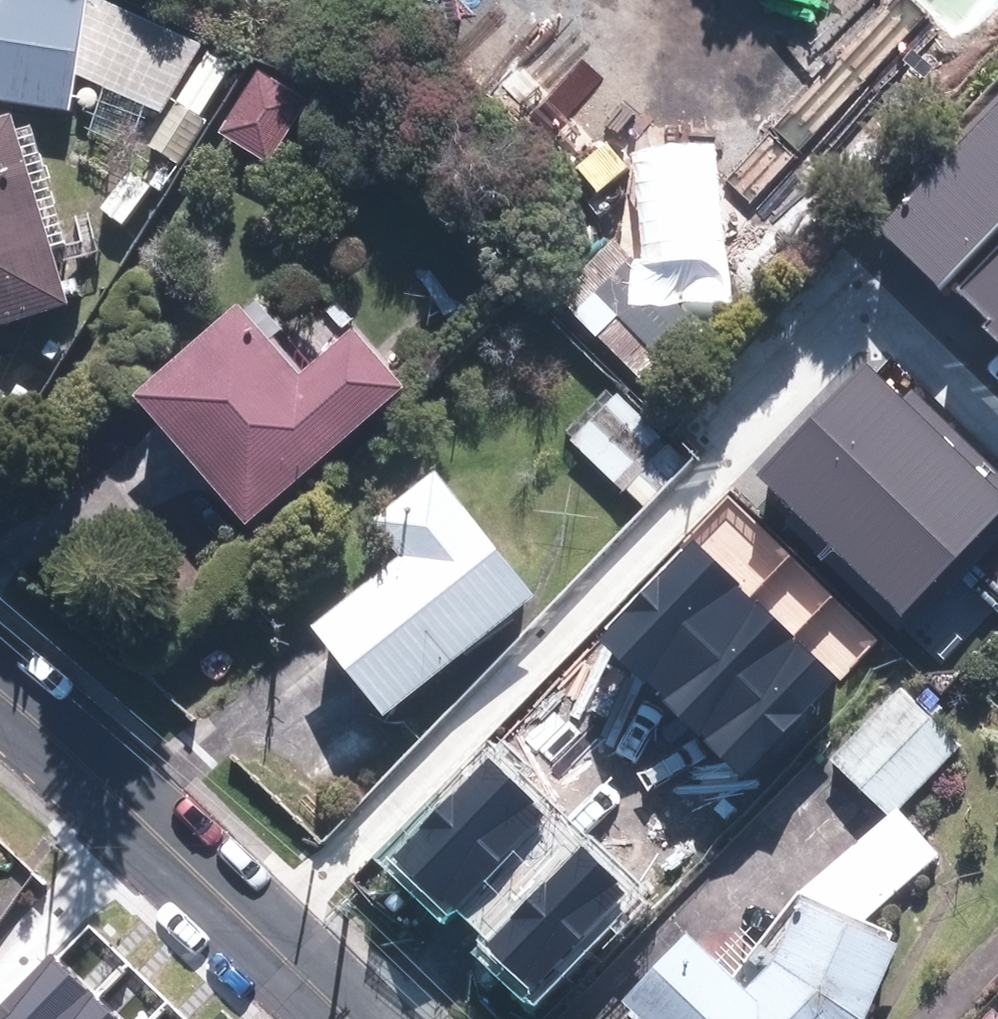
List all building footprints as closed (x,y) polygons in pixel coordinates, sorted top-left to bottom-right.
[(89,0),(0,0),(0,106),(65,114),(68,77),(154,116),(196,49),(89,0)] [(302,104),(254,76),(217,137),(265,166),(302,104)] [(997,236),(997,96),(875,226),(943,296),(954,284),(997,236)] [(1,122),(0,122),(0,333),(61,314),(1,122)] [(954,284),(989,318),(980,328),(997,343),(997,236),(954,284)] [(236,535),(397,398),(346,339),(290,387),(228,316),(124,404),(168,456),(236,535)] [(970,570),(997,541),(997,474),(913,391),(904,400),(866,363),(813,417),(970,570)] [(607,404),(566,442),(608,485),(648,447),(607,404)] [(941,601),(970,570),(813,417),(755,475),(906,622),(934,594),(941,601)] [(378,726),(523,603),(421,484),(363,534),(388,563),(301,636),(339,680),(378,726)] [(658,697),(751,599),(692,542),(598,641),(658,697)] [(794,639),(751,599),(658,697),(701,737),(794,639)] [(836,679),(794,639),(701,737),(743,776),(836,679)] [(893,689),(824,762),(849,785),(884,818),(953,745),(893,689)] [(447,914),(543,816),(531,805),(534,802),(488,758),(390,859),(447,914)] [(796,896),(767,965),(736,997),(675,940),(611,1007),(624,1018),(859,1018),(889,949),(884,947),(888,936),(859,923),(934,859),(894,812),(796,896)] [(527,992),(625,894),(614,884),(617,881),(581,845),(481,946),(527,992)] [(95,996),(52,953),(0,1005),(0,1018),(72,1018),(95,996)] [(95,996),(72,1018),(118,1018),(95,996)]
